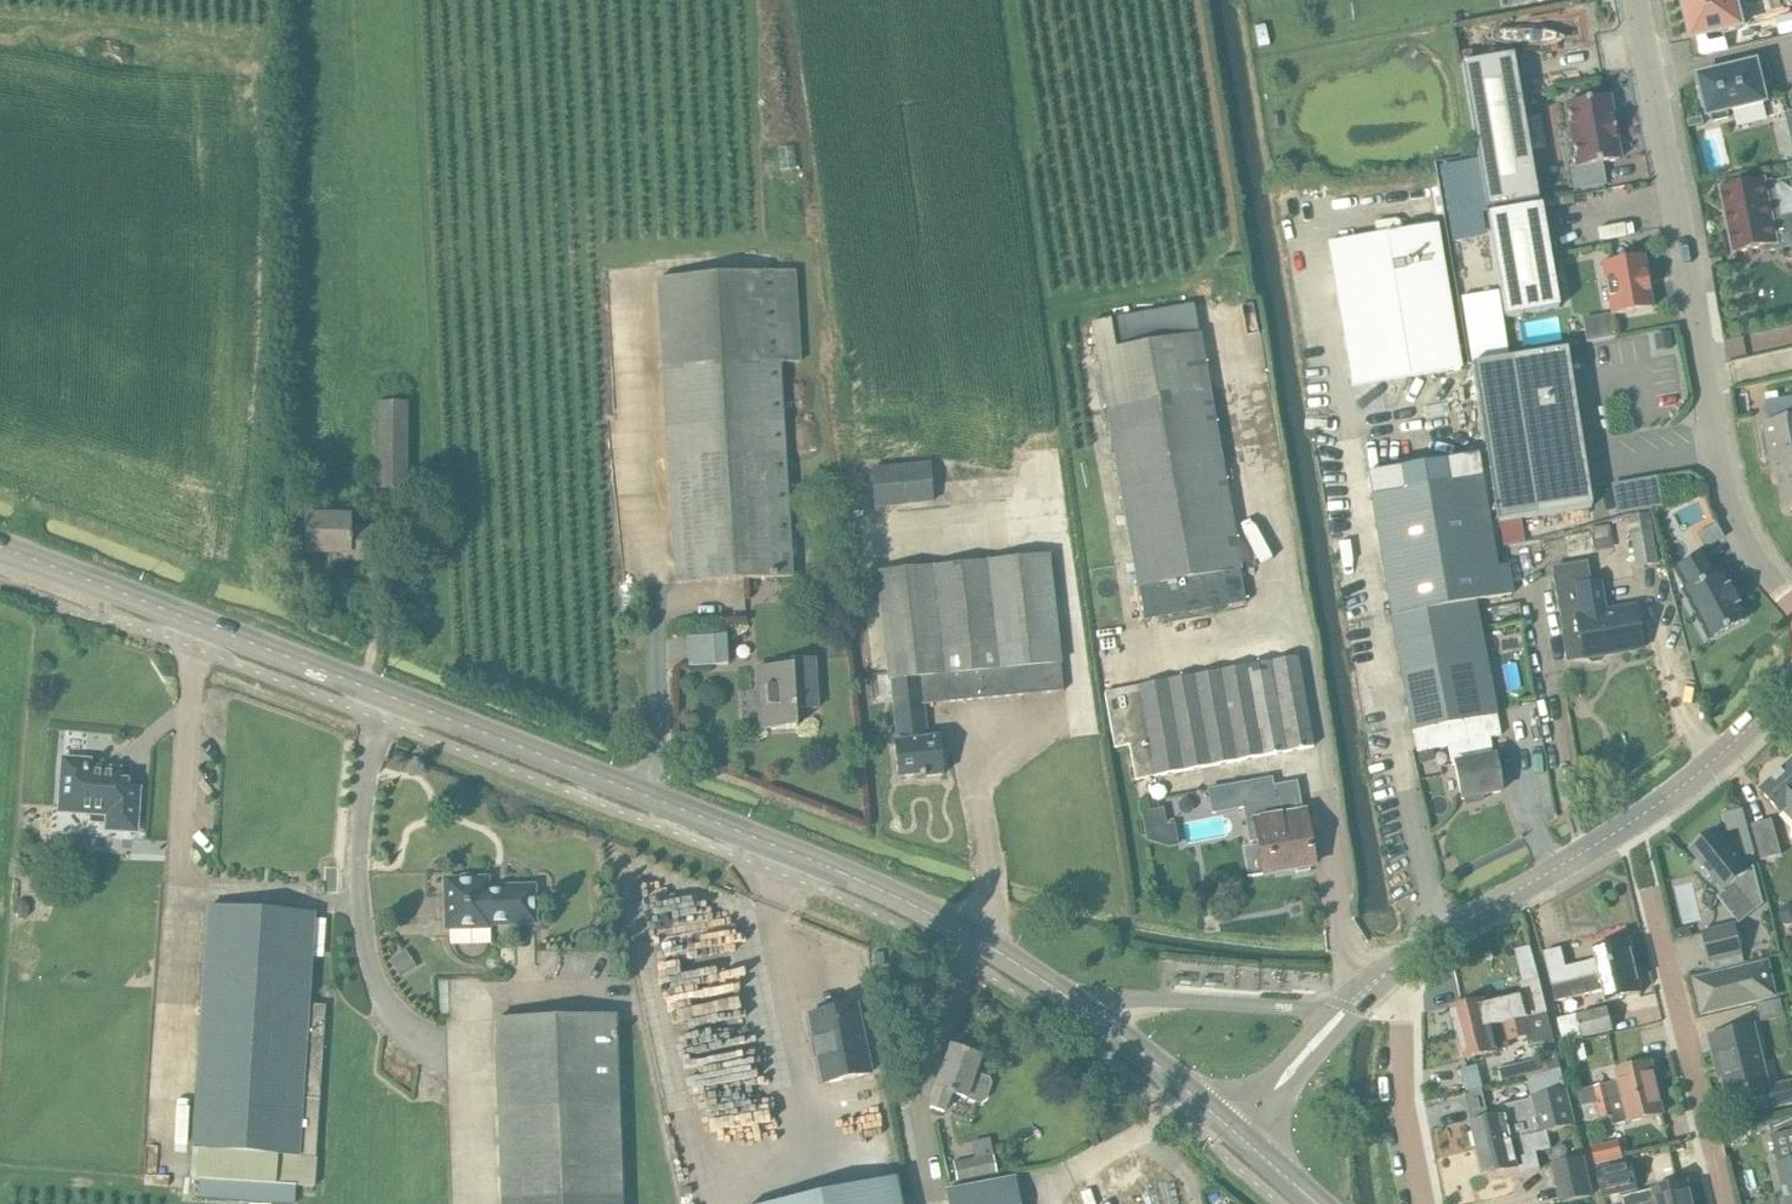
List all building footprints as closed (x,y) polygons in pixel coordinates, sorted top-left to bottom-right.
[(1683,14),(1687,13),(1693,38),(1723,31),(1727,49),(1782,36),(1777,17),(1762,21),(1758,6),(1759,6),(1758,0),(1680,0),(1683,14)] [(1523,119),(1512,55),(1458,65),(1476,162),(1484,210),(1538,200),(1529,147),(1543,145),(1538,116),(1523,119)] [(1773,82),(1769,62),(1759,65),(1758,63),(1740,67),(1740,66),(1717,71),(1717,73),(1700,77),(1709,117),(1712,116),(1714,122),(1729,118),(1728,112),(1768,103),(1763,84),(1773,82)] [(1571,103),(1566,104),(1570,126),(1577,166),(1570,168),(1574,190),(1605,185),(1605,181),(1601,163),(1605,162),(1619,160),(1618,154),(1608,97),(1571,103)] [(1784,111),(1791,145),(1791,144),(1791,109),(1784,111)] [(1476,162),(1439,169),(1448,220),(1485,213),(1484,210),(1476,162)] [(1765,180),(1724,188),(1733,230),(1730,231),(1735,253),(1764,247),(1765,252),(1791,246),(1791,216),(1781,219),(1772,183),(1766,184),(1765,180)] [(1540,207),(1486,217),(1504,317),(1558,307),(1540,207)] [(1461,367),(1437,224),(1328,243),(1352,386),(1461,367)] [(1611,315),(1652,307),(1642,255),(1602,263),(1611,314),(1611,315)] [(656,278),(675,584),(794,577),(781,363),(801,362),(796,270),(656,278)] [(1136,588),(1138,588),(1144,620),(1245,603),(1240,570),(1242,570),(1200,333),(1115,347),(1110,319),(1090,323),(1136,588)] [(1472,363),(1497,522),(1591,507),(1566,348),(1472,363)] [(1768,402),(1771,420),(1765,421),(1774,477),(1779,476),(1784,509),(1791,508),(1791,398),(1768,402)] [(378,402),(377,489),(408,489),(408,402),(378,402)] [(1391,617),(1476,601),(1514,593),(1509,564),(1497,566),(1482,474),(1479,456),(1367,474),(1370,493),(1391,617)] [(930,463),(871,469),(875,510),(934,504),(930,463)] [(1614,510),(1659,506),(1656,475),(1612,479),(1614,510)] [(1649,513),(1627,517),(1635,568),(1657,564),(1649,513)] [(307,516),(307,553),(347,553),(347,559),(374,559),(374,527),(349,527),(349,516),(307,516)] [(1609,525),(1591,528),(1594,551),(1613,548),(1609,525)] [(890,680),(896,742),(895,742),(898,777),(921,774),(921,777),(943,774),(939,737),(929,738),(925,704),(1064,690),(1061,664),(1062,663),(1050,554),(876,570),(887,680),(890,680)] [(1702,555),(1674,570),(1685,590),(1681,592),(1707,640),(1743,620),(1735,605),(1736,604),(1727,587),(1725,588),(1717,573),(1713,575),(1702,555)] [(1590,584),(1587,563),(1555,569),(1556,575),(1554,576),(1568,659),(1588,656),(1588,658),(1591,660),(1600,659),(1602,656),(1601,654),(1641,647),(1634,607),(1605,612),(1600,582),(1590,584)] [(1476,601),(1391,617),(1412,731),(1414,731),(1418,751),(1450,745),(1453,762),(1460,799),(1463,798),(1464,804),(1481,801),(1480,795),(1501,791),(1495,754),(1493,755),(1489,738),(1500,736),(1496,715),(1498,715),(1476,601)] [(726,634),(712,635),(713,663),(689,664),(689,666),(727,664),(726,634)] [(1298,656),(1138,685),(1104,692),(1115,748),(1129,745),(1136,779),(1314,746),(1298,656)] [(814,658),(791,659),(791,664),(757,666),(761,729),(797,727),(796,710),(817,709),(814,658)] [(63,758),(59,810),(107,814),(106,829),(136,831),(139,787),(119,786),(120,774),(90,772),(90,760),(63,758)] [(1783,811),(1791,821),(1791,759),(1760,789),(1782,812),(1783,811)] [(1166,825),(1163,808),(1142,812),(1146,841),(1168,847),(1179,846),(1175,824),(1166,825)] [(1301,811),(1255,820),(1265,874),(1314,865),(1308,833),(1305,833),(1301,811)] [(1772,819),(1751,825),(1761,859),(1781,854),(1772,819)] [(1749,870),(1716,829),(1691,849),(1724,890),(1732,884),(1754,911),(1764,903),(1754,866),(1749,870)] [(487,877),(445,878),(447,929),(490,927),(489,924),(535,923),(534,885),(502,886),(502,889),(488,890),(487,877)] [(314,1186),(326,1004),(309,1003),(315,913),(209,906),(191,1178),(199,1178),(198,1198),(292,1203),(294,1184),(314,1186)] [(1711,972),(1745,964),(1736,923),(1701,931),(1711,972)] [(1582,979),(1636,967),(1629,940),(1595,949),(1597,959),(1567,967),(1562,948),(1544,953),(1553,986),(1571,982),(1582,979)] [(1767,963),(1746,968),(1745,964),(1711,972),(1712,976),(1697,979),(1704,1012),(1775,995),(1767,963)] [(1571,982),(1553,986),(1557,1001),(1605,990),(1607,1000),(1641,991),(1636,967),(1582,979),(1571,982)] [(1547,1012),(1539,979),(1521,983),(1523,992),(1486,1001),(1486,999),(1452,1008),(1458,1035),(1501,1024),(1527,1018),(1527,1017),(1547,1012)] [(1780,999),(1757,1005),(1761,1022),(1785,1017),(1780,999)] [(869,1074),(855,1005),(846,1006),(843,1004),(820,1009),(818,1012),(810,1014),(815,1041),(817,1041),(821,1056),(818,1056),(824,1083),(869,1074)] [(1607,1008),(1559,1019),(1564,1044),(1613,1032),(1607,1008)] [(495,1018),(502,1203),(622,1203),(616,1014),(495,1018)] [(1501,1024),(1458,1035),(1464,1059),(1499,1051),(1498,1050),(1510,1047),(1509,1042),(1527,1037),(1531,1050),(1543,1047),(1547,1060),(1499,1071),(1502,1084),(1528,1077),(1561,1069),(1547,1014),(1527,1018),(1501,1024)] [(1754,1025),(1710,1035),(1716,1061),(1724,1059),(1727,1074),(1725,1074),(1730,1096),(1769,1086),(1754,1025)] [(1584,1044),(1571,1047),(1577,1075),(1590,1072),(1584,1044)] [(951,1045),(936,1087),(928,1108),(944,1114),(952,1093),(980,1103),(985,1101),(992,1082),(989,1077),(976,1072),(981,1056),(951,1045)] [(1579,1091),(1583,1107),(1658,1089),(1652,1062),(1617,1070),(1619,1081),(1579,1091)] [(1561,1069),(1528,1077),(1533,1099),(1502,1106),(1504,1115),(1472,1123),(1478,1148),(1543,1132),(1547,1131),(1547,1132),(1574,1125),(1561,1069)] [(1769,1087),(1774,1109),(1791,1105),(1791,1081),(1769,1087)] [(1658,1089),(1583,1107),(1587,1122),(1611,1116),(1613,1126),(1664,1113),(1658,1089)] [(1768,1120),(1771,1131),(1791,1126),(1791,1114),(1768,1120)] [(1543,1132),(1478,1148),(1484,1175),(1519,1167),(1520,1173),(1540,1168),(1536,1152),(1551,1148),(1547,1132),(1547,1131),(1543,1132)] [(1772,1135),(1779,1162),(1778,1162),(1788,1203),(1791,1203),(1791,1131),(1772,1135)] [(1619,1141),(1592,1147),(1596,1165),(1623,1159),(1619,1141)] [(990,1151),(961,1158),(966,1181),(995,1175),(990,1151)] [(1585,1156),(1552,1164),(1560,1202),(1593,1195),(1585,1156)] [(1631,1159),(1596,1168),(1603,1198),(1638,1189),(1631,1159)] [(1015,1175),(946,1188),(949,1203),(1021,1203),(1015,1175)] [(894,1179),(777,1203),(899,1203),(894,1179)] [(1688,1180),(1621,1197),(1623,1203),(1694,1203),(1688,1180)]
